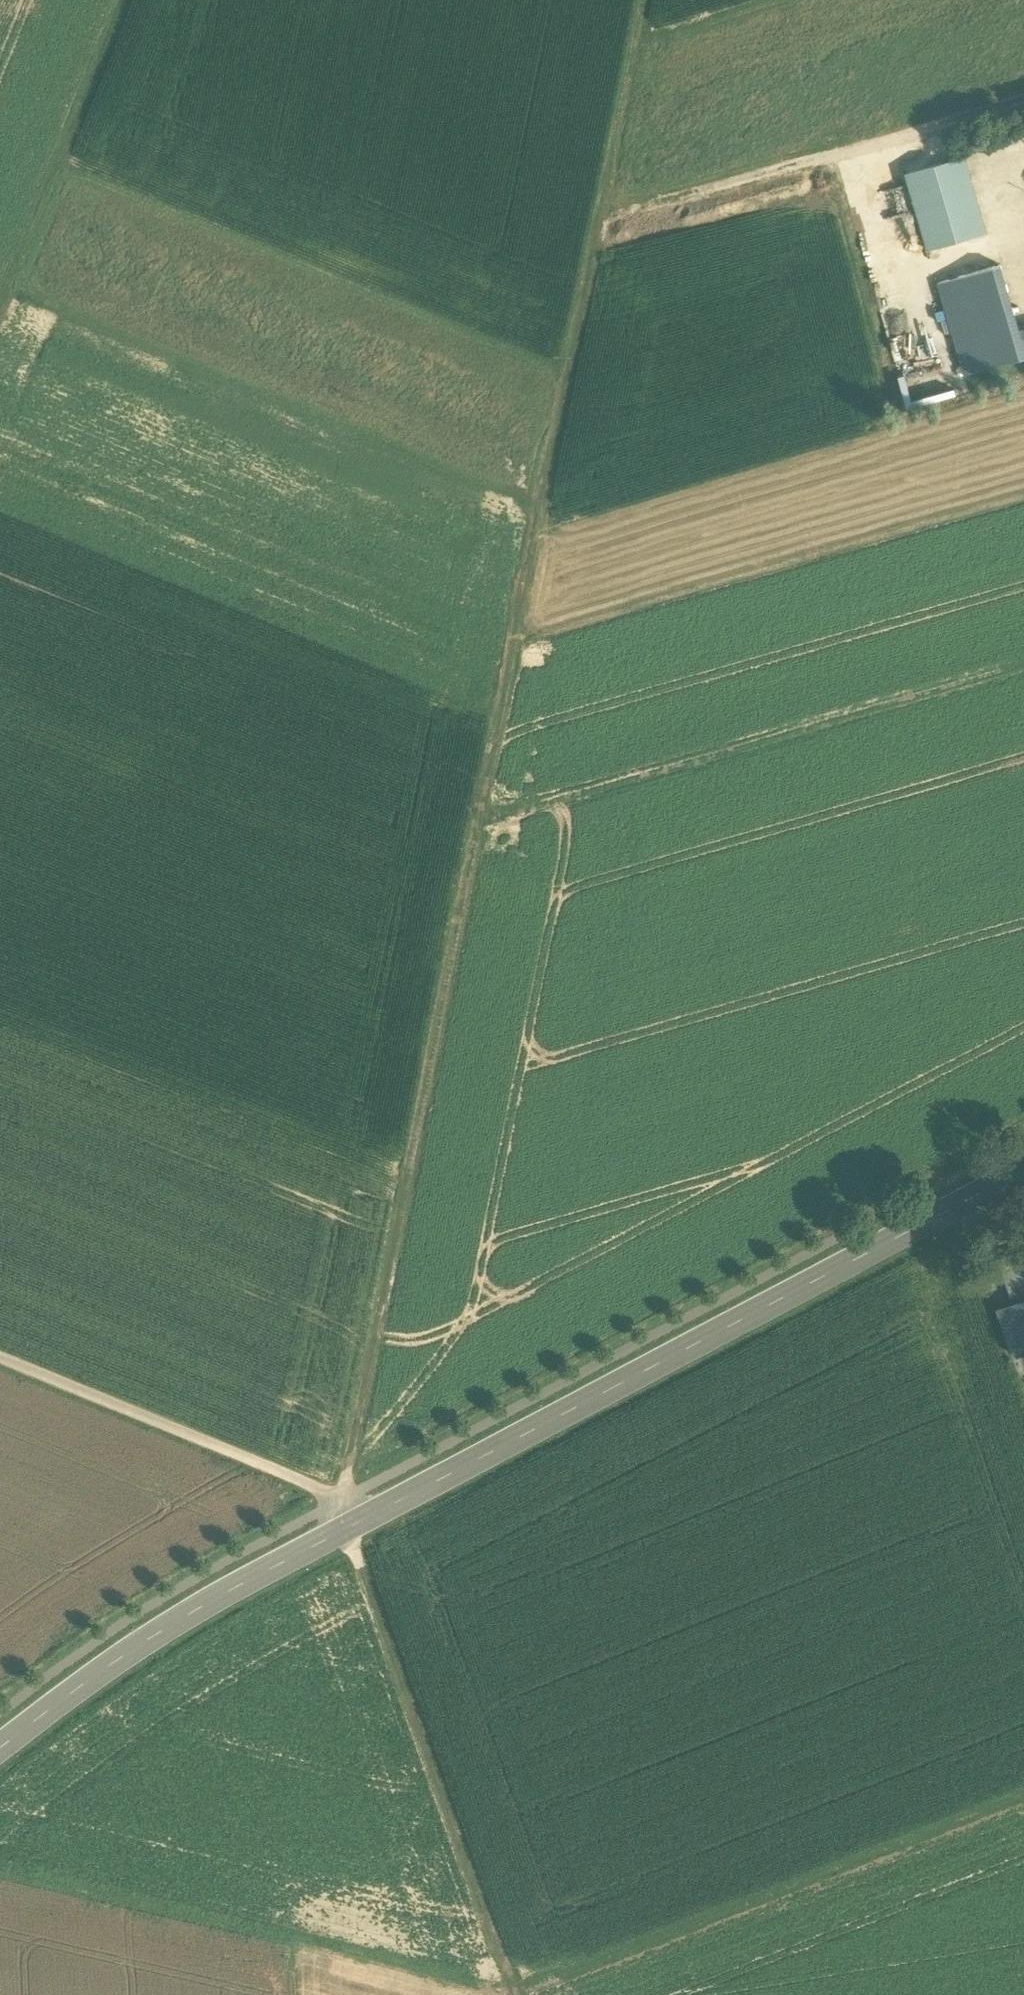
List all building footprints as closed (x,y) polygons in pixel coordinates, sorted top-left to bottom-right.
[(964,156),(963,156),(906,173),(928,250),(986,233),(964,156)] [(999,265),(961,275),(961,278),(973,322),(1011,311),(999,265)] [(961,278),(939,284),(963,373),(986,367),(973,322),(961,278)] [(973,322),(986,367),(986,368),(1023,358),(1023,357),(1011,311),(973,322)] [(999,1260),(1014,1304),(997,1311),(1012,1354),(1023,1350),(1023,1252),(999,1260)]
